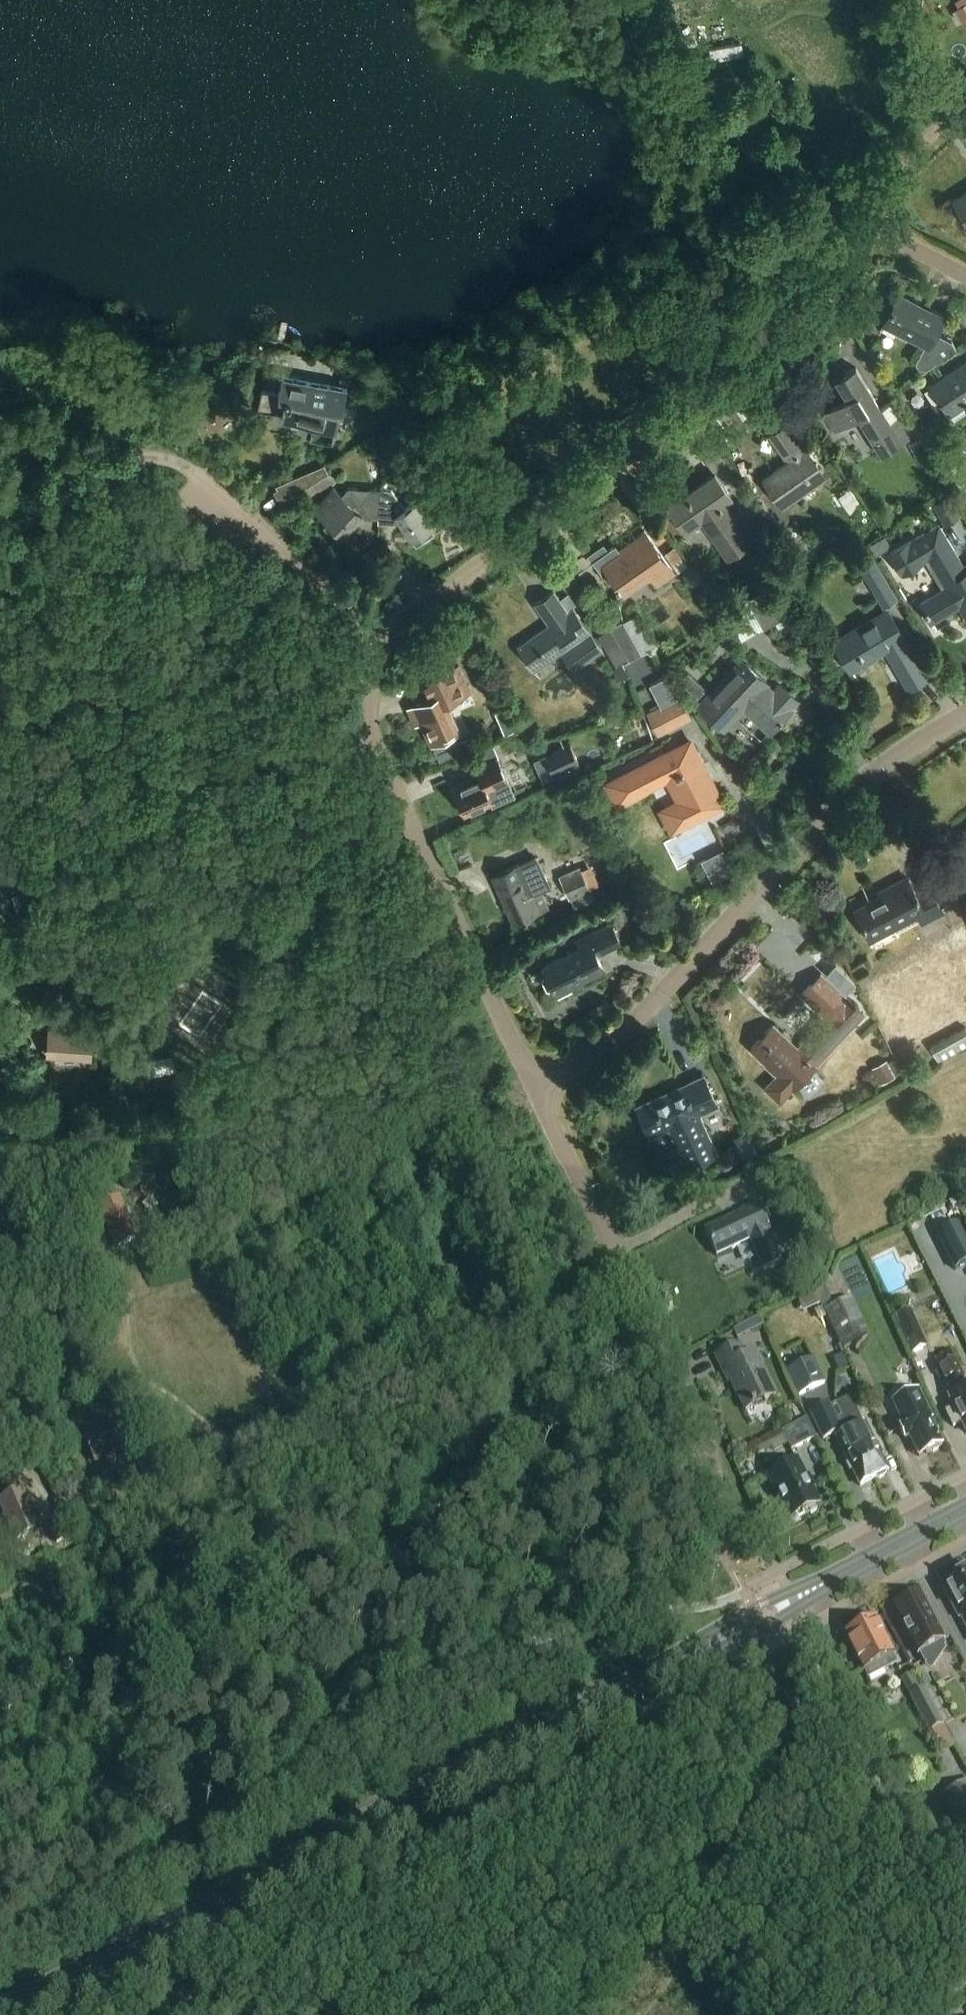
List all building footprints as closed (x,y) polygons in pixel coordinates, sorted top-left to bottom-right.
[(957,7),(965,22),(965,21),(965,3),(957,7)] [(687,35),(684,36),(691,48),(692,47),(699,43),(692,32),(687,35)] [(955,200),(965,217),(965,193),(955,200)] [(885,323),(926,344),(917,362),(923,371),(957,348),(956,344),(950,340),(938,334),(947,316),(901,293),(885,323)] [(883,326),(873,321),(866,334),(876,340),(883,326)] [(932,384),(956,420),(965,414),(965,362),(932,384)] [(895,400),(882,408),(857,368),(837,380),(850,400),(826,414),(837,433),(861,418),(883,455),(916,435),(895,400)] [(279,395),(264,392),(260,416),(338,431),(341,411),(343,411),(349,379),(341,377),(339,387),(283,376),(279,395)] [(400,395),(404,405),(413,401),(409,392),(400,395)] [(808,449),(807,450),(789,424),(772,436),(790,462),(765,479),(784,507),(827,477),(808,449)] [(928,455),(922,446),(914,451),(920,460),(928,455)] [(278,485),(286,500),(314,484),(317,482),(331,474),(332,474),(327,464),(278,485)] [(317,482),(314,484),(315,486),(319,493),(336,481),(331,474),(317,482)] [(726,506),(734,500),(716,475),(670,507),(688,533),(703,522),(729,558),(752,542),(726,506)] [(362,517),(381,518),(382,489),(371,488),(363,497),(352,487),(345,496),(335,487),(316,509),(330,522),(326,527),(340,539),(344,535),(345,536),(362,517)] [(413,540),(418,536),(421,540),(437,530),(434,525),(446,516),(429,493),(407,508),(394,489),(382,489),(381,518),(399,519),(413,540)] [(933,503),(945,525),(963,515),(950,493),(933,503)] [(965,567),(939,524),(892,552),(904,573),(929,558),(947,589),(923,604),(933,621),(961,604),(965,612),(965,566),(965,567)] [(605,546),(592,556),(605,573),(608,571),(626,596),(654,577),(660,585),(676,573),(647,532),(621,550),(617,545),(609,551),(605,546)] [(856,561),(884,608),(899,599),(872,552),(856,561)] [(770,588),(749,599),(763,626),(764,627),(785,617),(770,588)] [(575,670),(604,650),(575,608),(570,611),(556,590),(536,604),(550,624),(519,647),(536,671),(563,652),(575,670)] [(906,638),(889,609),(835,641),(860,684),(861,683),(853,670),(888,649),(911,689),(929,678),(906,639),(906,638)] [(624,620),(612,627),(628,655),(640,648),(624,620)] [(630,658),(628,655),(612,627),(599,634),(617,664),(613,667),(619,678),(628,672),(623,662),(630,658)] [(740,659),(698,705),(723,728),(727,728),(733,722),(731,718),(742,705),(772,733),(795,709),(794,708),(800,701),(781,684),(775,690),(740,659)] [(472,694),(460,668),(423,684),(430,700),(415,706),(433,745),(434,745),(441,760),(460,752),(453,736),(460,733),(448,705),(472,694)] [(706,688),(688,673),(681,682),(699,697),(706,688)] [(659,735),(692,718),(681,695),(648,712),(659,735)] [(512,708),(501,710),(507,731),(517,728),(512,708)] [(670,832),(691,822),(724,805),(692,741),(609,784),(619,804),(669,778),(680,800),(659,811),(670,832)] [(465,814),(465,816),(491,804),(492,806),(516,795),(494,744),(471,754),(480,774),(452,786),(459,803),(458,806),(462,814),(465,814)] [(571,744),(546,755),(554,774),(579,763),(571,744)] [(728,848),(706,857),(715,876),(736,866),(728,848)] [(580,868),(561,877),(578,914),(599,905),(592,889),(604,883),(591,855),(577,861),(580,868)] [(515,923),(550,908),(542,889),(551,885),(537,857),(495,876),(515,923)] [(909,878),(881,893),(883,896),(857,910),(872,939),(919,915),(924,923),(945,912),(934,892),(920,899),(909,878)] [(24,893),(15,896),(19,909),(28,906),(24,893)] [(574,988),(573,986),(606,970),(599,955),(622,943),(613,924),(579,941),(582,948),(544,966),(559,995),(574,988)] [(774,1022),(750,1047),(778,1073),(765,1087),(781,1102),(794,1088),(794,1089),(866,1012),(824,973),(803,995),(828,1019),(801,1048),(774,1022)] [(931,1046),(939,1060),(965,1045),(965,1027),(931,1046)] [(48,1028),(47,1057),(93,1059),(94,1030),(48,1028)] [(170,1032),(155,1030),(154,1039),(168,1041),(170,1032)] [(146,1062),(149,1076),(177,1069),(173,1054),(146,1062)] [(887,1059),(875,1065),(884,1081),(896,1075),(887,1059)] [(49,1073),(49,1060),(40,1060),(40,1073),(49,1073)] [(706,1076),(639,1107),(652,1136),(672,1127),(684,1153),(712,1139),(701,1113),(719,1105),(706,1076)] [(755,1145),(741,1152),(744,1159),(759,1153),(755,1145)] [(140,1185),(141,1195),(155,1194),(154,1184),(140,1185)] [(102,1211),(120,1249),(138,1240),(121,1202),(102,1211)] [(742,1212),(743,1214),(705,1231),(717,1258),(751,1243),(764,1272),(783,1264),(769,1234),(772,1233),(759,1205),(742,1212)] [(965,1265),(965,1240),(958,1225),(937,1236),(955,1271),(965,1265)] [(823,1313),(841,1349),(868,1336),(851,1299),(823,1313)] [(926,1348),(909,1312),(894,1319),(910,1355),(926,1348)] [(761,1315),(736,1329),(740,1336),(765,1322),(761,1315)] [(729,1384),(732,1382),(746,1412),(775,1398),(755,1354),(746,1359),(740,1346),(717,1357),(729,1384)] [(843,1355),(835,1359),(840,1370),(849,1366),(843,1355)] [(786,1371),(798,1396),(825,1384),(813,1358),(786,1371)] [(938,1368),(948,1388),(965,1380),(955,1360),(938,1368)] [(949,1398),(955,1410),(947,1414),(954,1428),(963,1424),(965,1431),(965,1389),(949,1398)] [(894,1402),(904,1424),(899,1427),(905,1441),(910,1439),(920,1458),(942,1447),(915,1391),(894,1402)] [(838,1406),(874,1481),(888,1474),(866,1425),(864,1426),(851,1399),(838,1405),(839,1406),(838,1406)] [(861,1487),(874,1481),(838,1406),(831,1410),(829,1405),(811,1413),(825,1443),(838,1437),(861,1487)] [(781,1431),(791,1451),(817,1438),(807,1418),(781,1431)] [(120,1424),(86,1441),(98,1464),(132,1448),(120,1424)] [(801,1513),(803,1515),(820,1506),(798,1462),(768,1478),(789,1519),(801,1513)] [(3,1505),(20,1543),(42,1533),(26,1495),(3,1505)] [(64,1532),(52,1539),(55,1546),(68,1539),(64,1532)] [(960,1575),(961,1576),(958,1578),(958,1579),(943,1587),(961,1620),(961,1619),(965,1628),(965,1572),(960,1575)] [(895,1608),(919,1655),(924,1663),(926,1664),(924,1667),(931,1671),(946,1650),(944,1648),(947,1645),(920,1595),(895,1608)] [(864,1672),(865,1672),(869,1680),(897,1666),(875,1621),(846,1636),(864,1672)] [(941,1755),(955,1747),(923,1687),(909,1695),(941,1755)] [(959,1832),(965,1828),(965,1783),(940,1797),(959,1832)]
